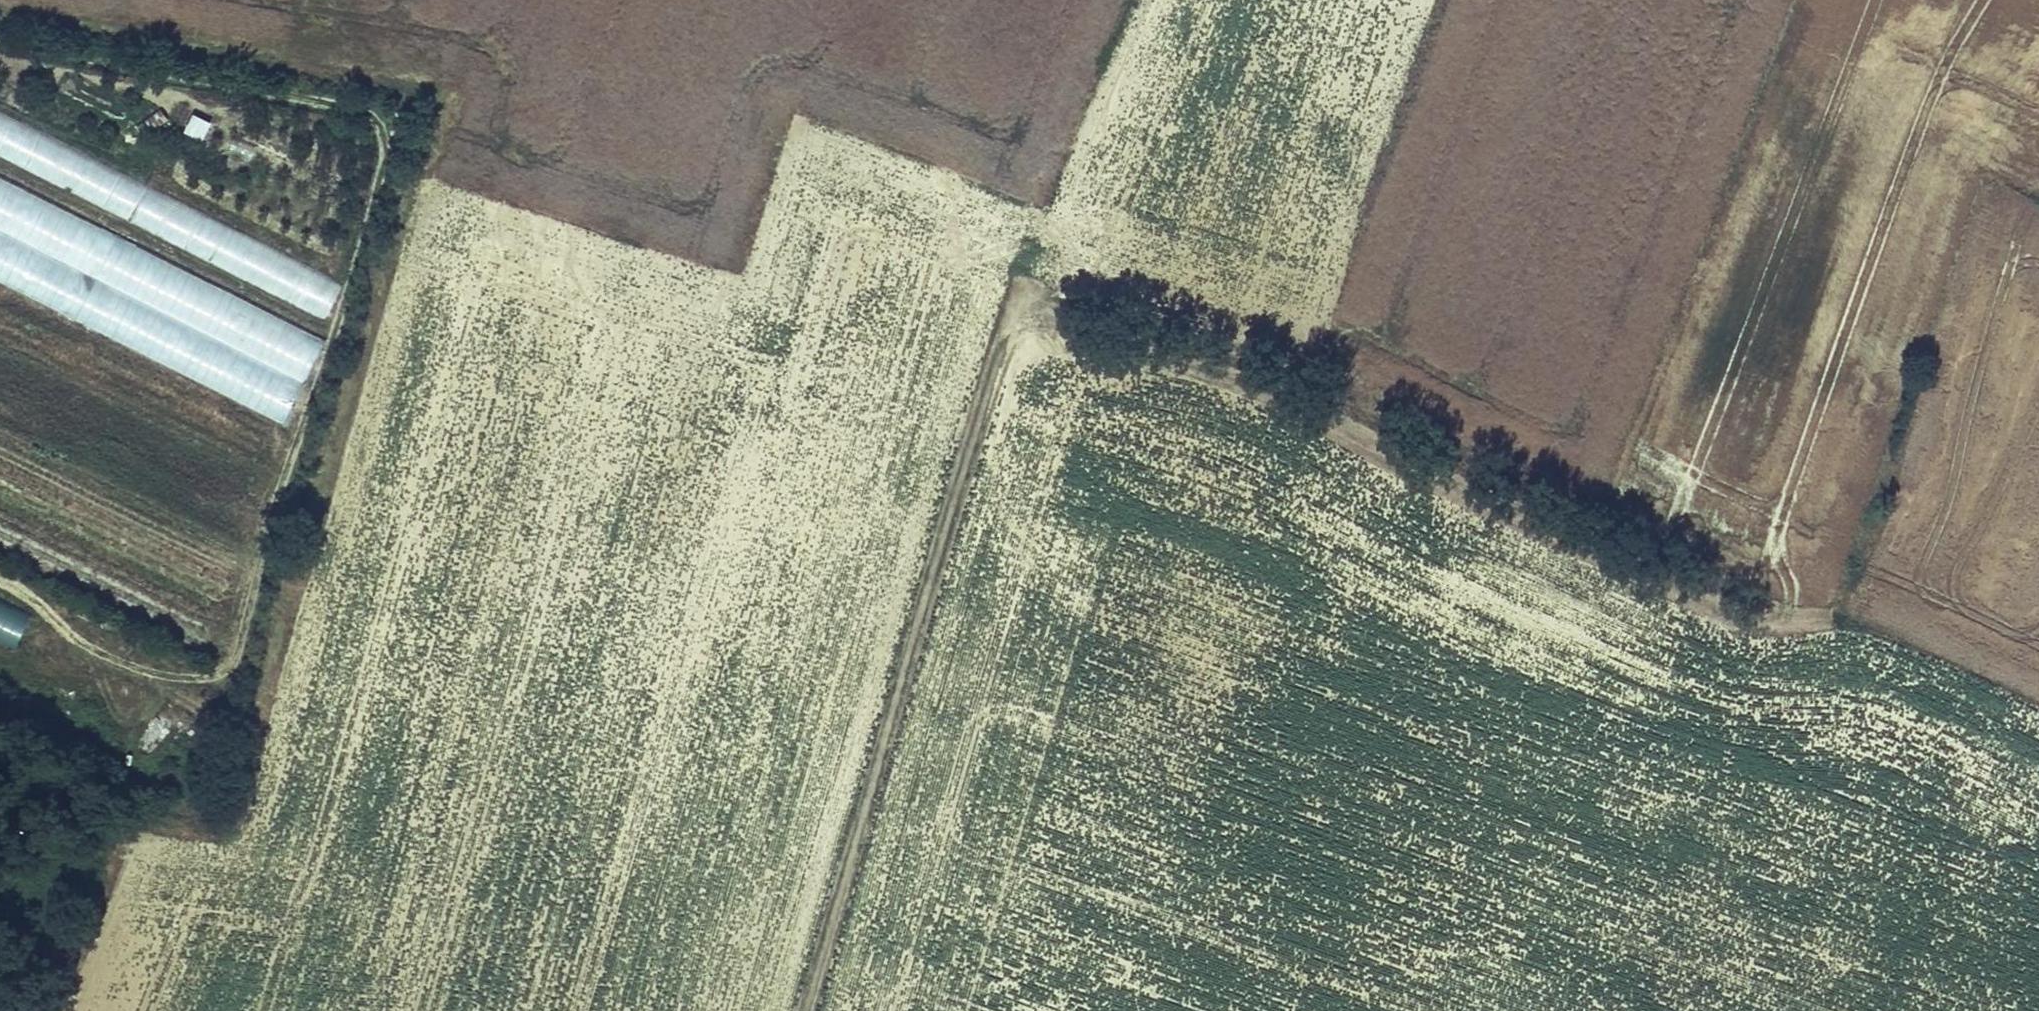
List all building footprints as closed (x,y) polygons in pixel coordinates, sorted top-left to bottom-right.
[(205,140),(213,120),(193,113),(186,133),(205,140)] [(329,313),(346,276),(0,118),(0,163),(329,313)] [(289,417),(329,330),(0,182),(0,287),(289,417)] [(17,649),(33,613),(0,599),(0,642),(17,649)]
